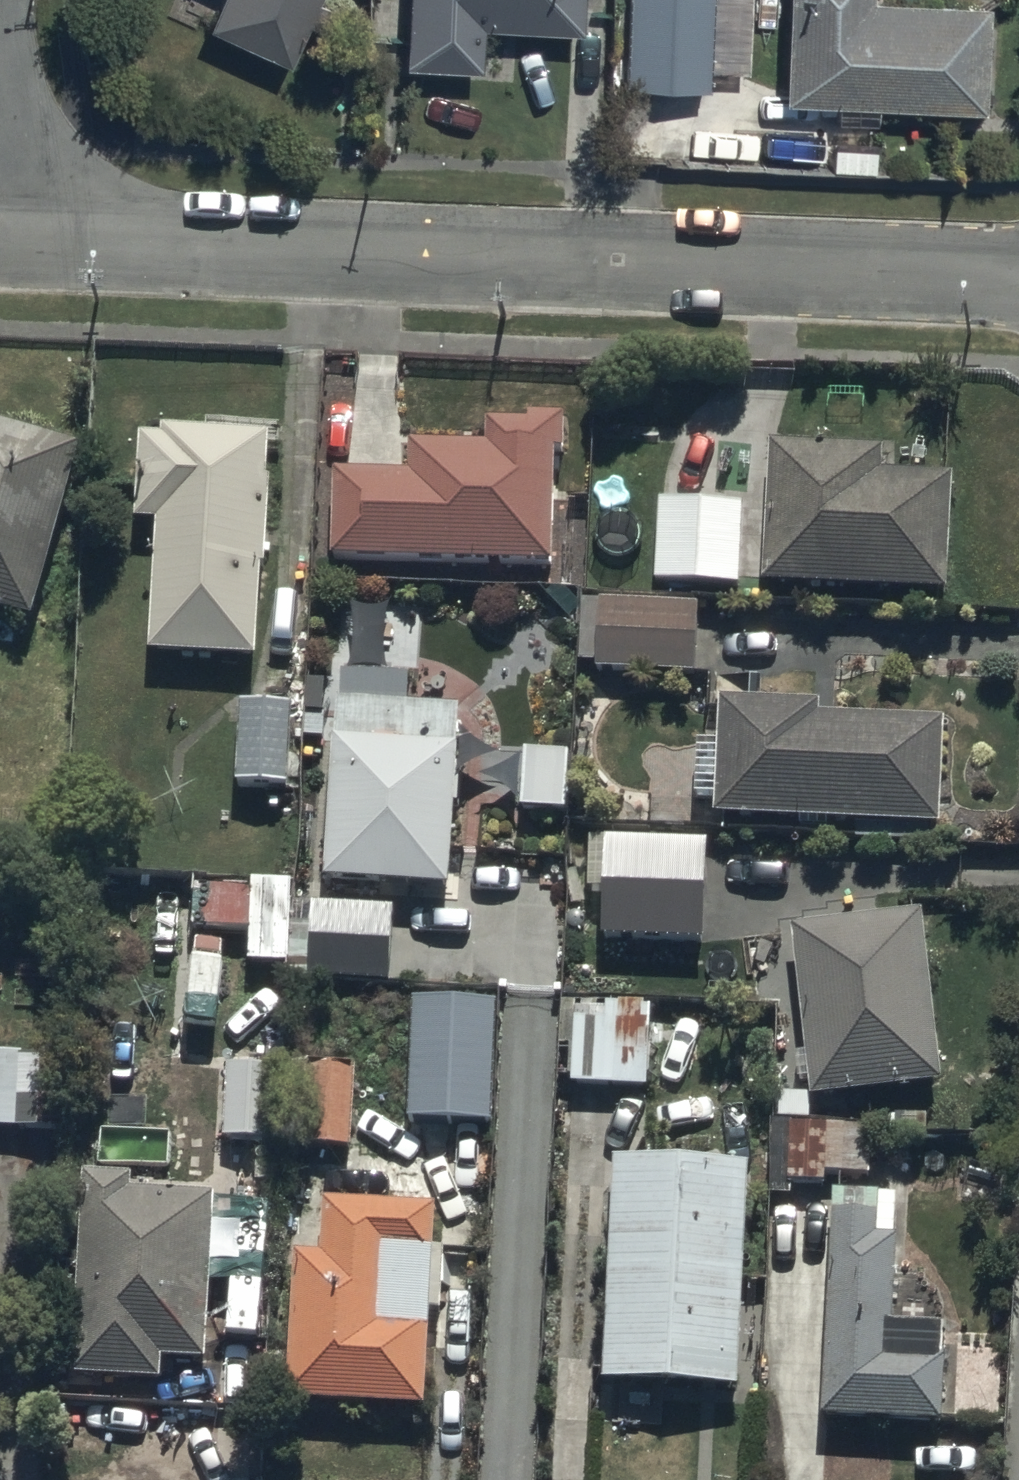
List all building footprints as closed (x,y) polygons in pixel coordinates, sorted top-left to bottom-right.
[(203,22),(286,58),(312,0),(213,0),(203,22)] [(402,59),(478,63),(480,21),(579,26),(580,0),(405,0),(402,59)] [(620,85),(704,87),(707,0),(623,0),(620,85)] [(775,94),(975,103),(980,1),(961,0),(779,0),(775,94)] [(406,479),(334,478),(333,566),(554,570),(556,456),(564,456),(564,422),(486,420),(486,448),(407,446),(406,479)] [(0,424),(0,609),(33,619),(87,440),(0,424)] [(165,440),(135,440),(135,534),(148,534),(148,661),(258,663),(259,570),(267,570),(267,435),(165,435),(165,440)] [(883,452),(765,448),(760,590),(945,597),(950,478),(882,476),(883,452)] [(742,509),(657,505),(653,587),(738,591),(742,509)] [(698,606),(580,604),(578,668),(595,668),(595,676),(697,678),(698,606)] [(344,694),(328,873),(450,883),(465,704),(344,694)] [(721,703),(720,746),(697,745),(696,802),(718,802),(718,827),(942,832),(944,725),(817,722),(817,705),(721,703)] [(290,712),(241,711),(239,790),(288,791),(290,712)] [(707,833),(605,830),(602,931),(704,934),(707,833)] [(251,890),(193,889),(192,932),(250,933),(251,890)] [(393,908),(293,906),(292,984),(392,986),(393,908)] [(922,915),(791,931),(818,1095),(948,1074),(922,915)] [(689,1005),(560,1002),(559,1050),(570,1050),(570,1089),(647,1090),(649,1034),(688,1035),(689,1005)] [(493,1009),(412,1007),(409,1127),(490,1129),(493,1009)] [(0,1057),(0,1133),(67,1134),(68,1092),(38,1092),(39,1058),(0,1057)] [(351,1153),(353,1071),(307,1070),(305,1152),(351,1153)] [(273,1072),(227,1072),(226,1145),(272,1146),(273,1072)] [(790,1199),(790,1189),(826,1190),(827,1175),(869,1176),(870,1130),(819,1129),(776,1129),(774,1198),(790,1199)] [(746,1166),(619,1156),(603,1378),(730,1388),(746,1166)] [(212,1178),(88,1170),(76,1369),(199,1377),(212,1178)] [(899,1200),(835,1197),(826,1416),(947,1421),(950,1342),(893,1340),(899,1200)] [(433,1211),(323,1208),(321,1266),(292,1265),(288,1412),(427,1415),(430,1319),(444,1319),(446,1256),(432,1256),(433,1211)]
